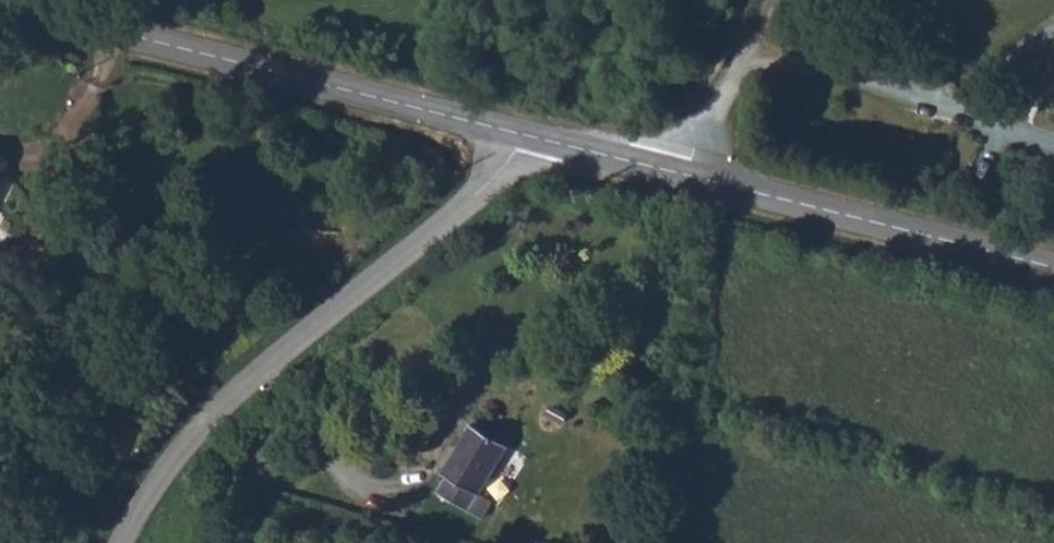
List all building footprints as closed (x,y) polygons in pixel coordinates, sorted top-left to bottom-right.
[(505,444),(466,422),(437,469),(444,472),(433,489),(479,517),(491,500),(476,492),(505,444)]
